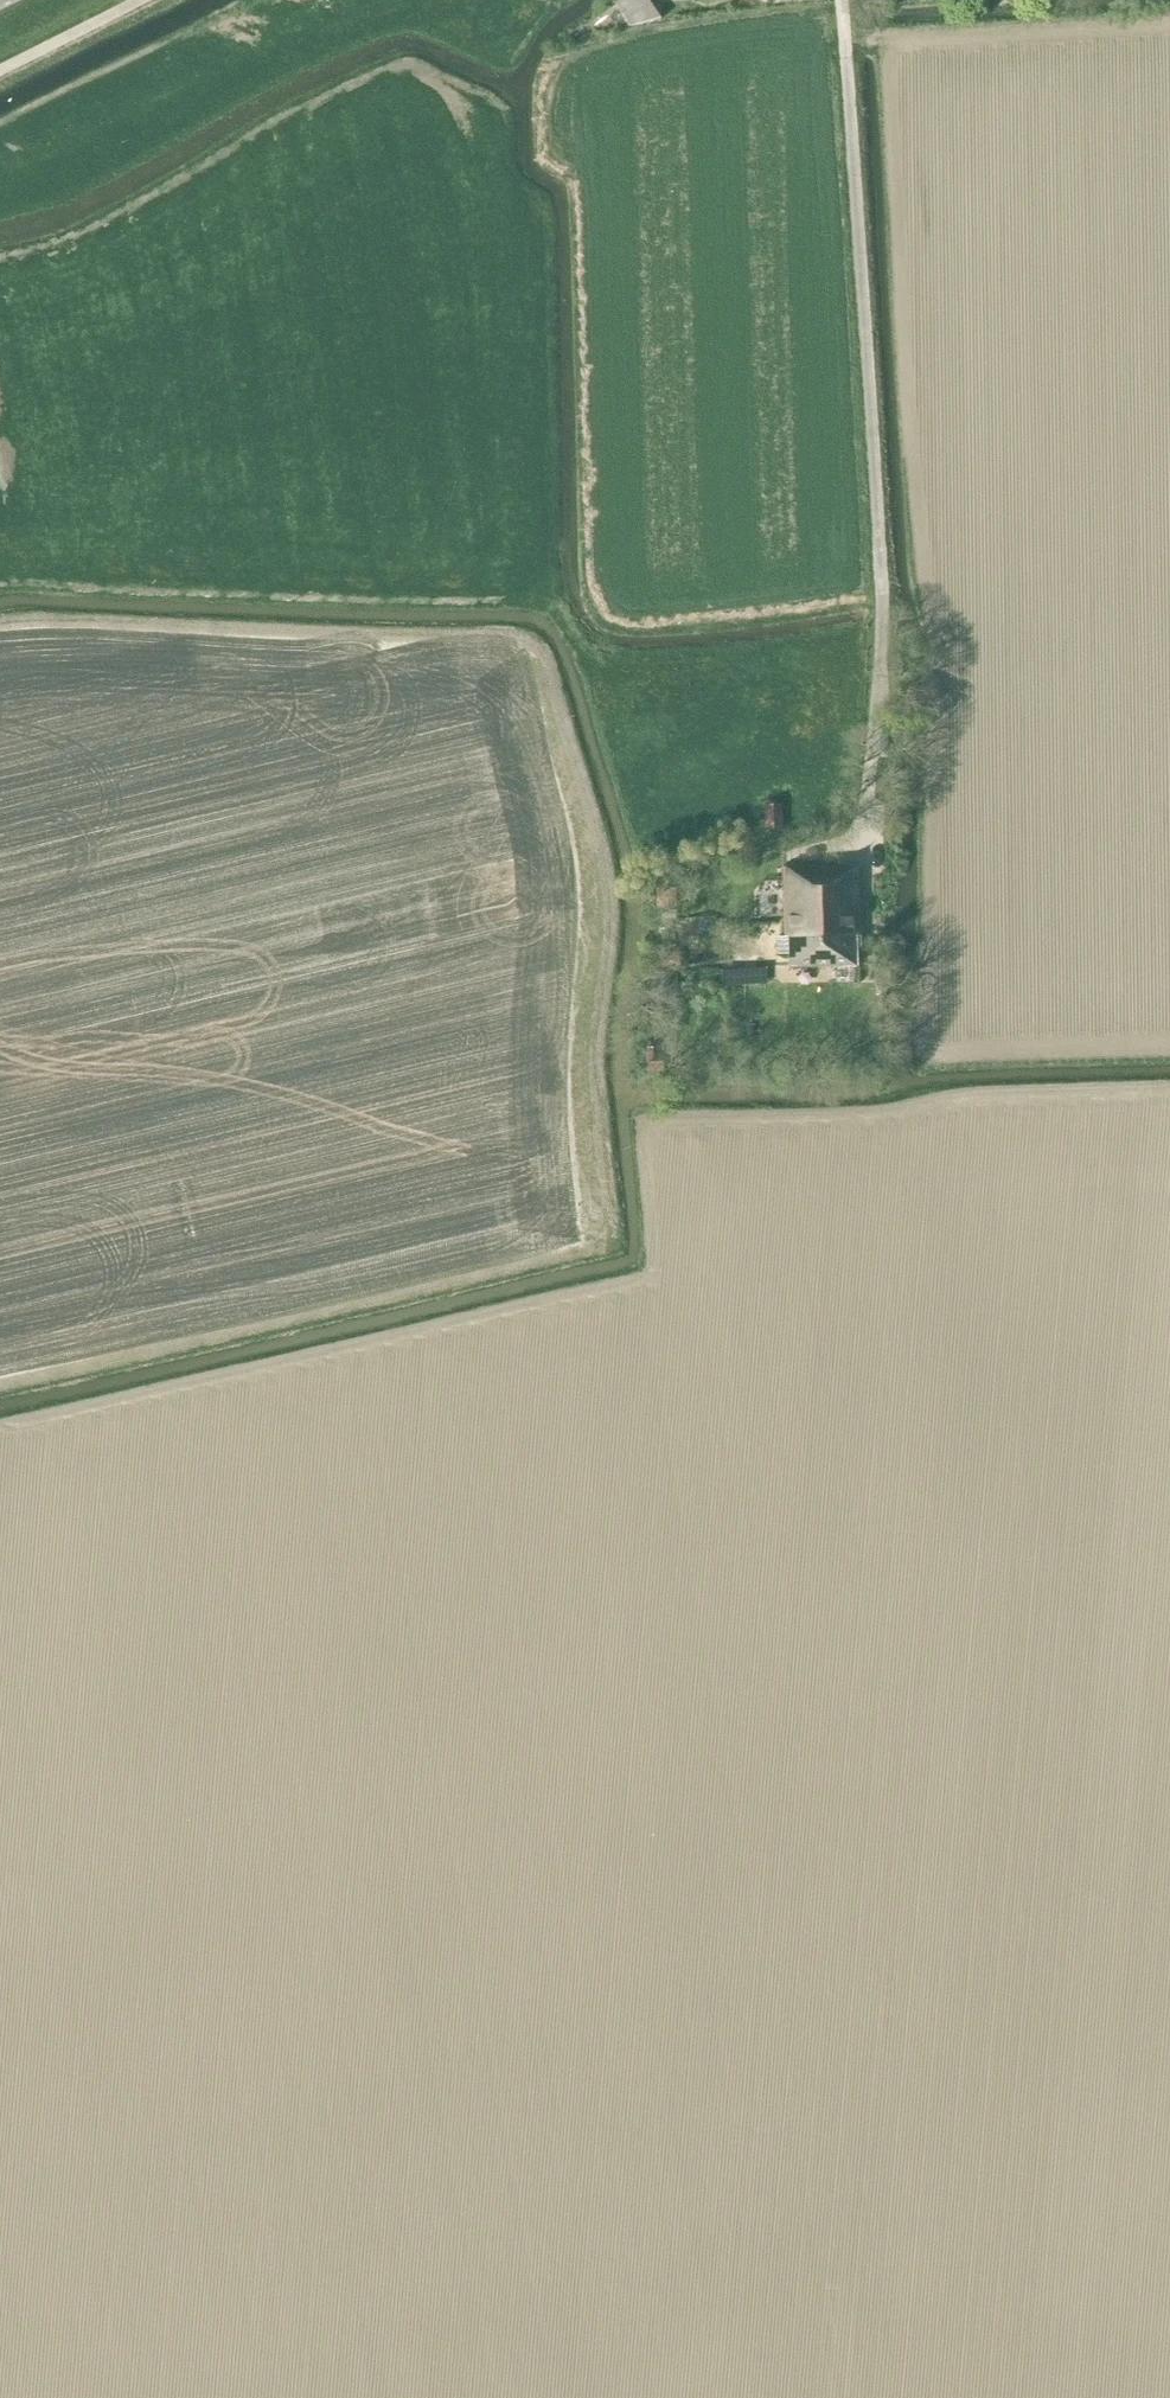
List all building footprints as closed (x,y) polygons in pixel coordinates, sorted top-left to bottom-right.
[(632,19),(663,2),(662,0),(620,0),(632,19)] [(765,804),(766,827),(783,827),(782,803),(765,804)] [(856,935),(861,935),(860,866),(784,866),(785,936),(789,936),(790,965),(857,964),(856,935)] [(670,888),(656,889),(656,907),(671,906),(670,888)] [(673,953),(660,954),(662,969),(674,968),(673,953)]
